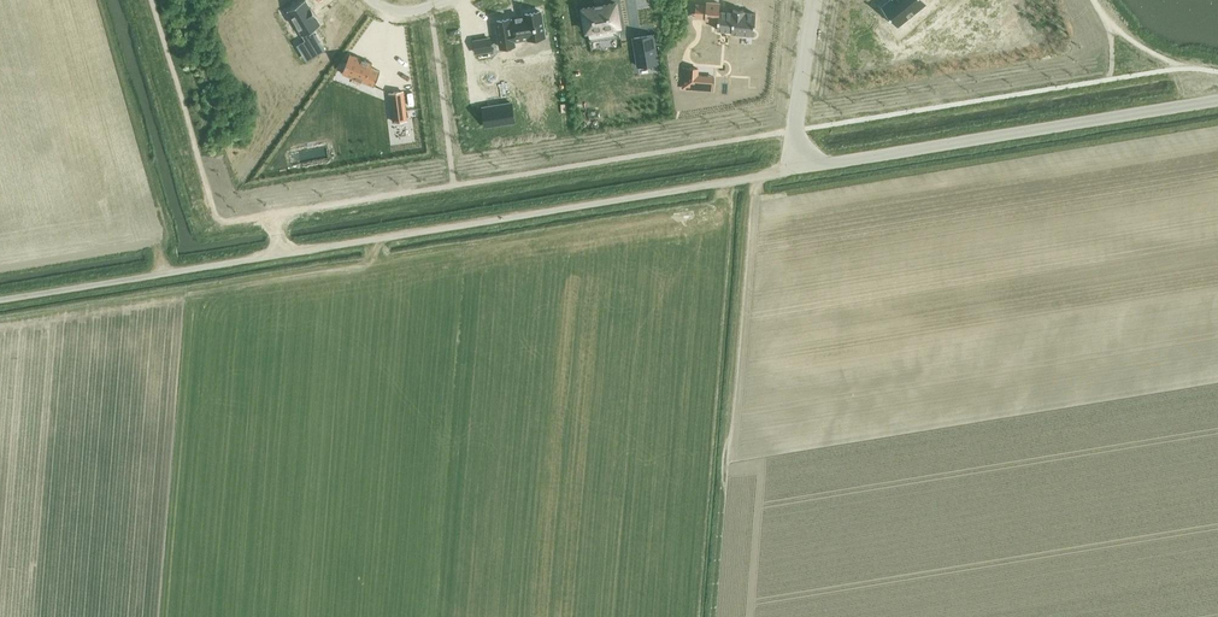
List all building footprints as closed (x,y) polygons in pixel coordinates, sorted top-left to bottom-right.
[(314,10),(308,0),(302,0),(287,10),(306,40),(297,45),(302,54),(321,42),(313,29),(322,23),(314,10)] [(756,27),(758,5),(696,0),(695,23),(756,27)] [(913,18),(933,0),(897,0),(913,18)] [(595,6),(583,8),(586,30),(587,30),(589,41),(620,36),(618,25),(620,25),(616,2),(603,4),(603,2),(595,3),(595,6)] [(542,9),(495,17),(501,46),(547,37),(542,9)] [(653,34),(634,37),(638,66),(657,63),(653,34)] [(350,54),(343,73),(374,85),(380,71),(371,67),(372,62),(350,54)] [(697,70),(686,68),(684,86),(711,89),(711,79),(696,78),(697,70)] [(403,91),(390,92),(392,112),(394,121),(407,119),(405,110),(403,91)] [(512,102),(482,106),(484,125),(515,120),(512,102)]
